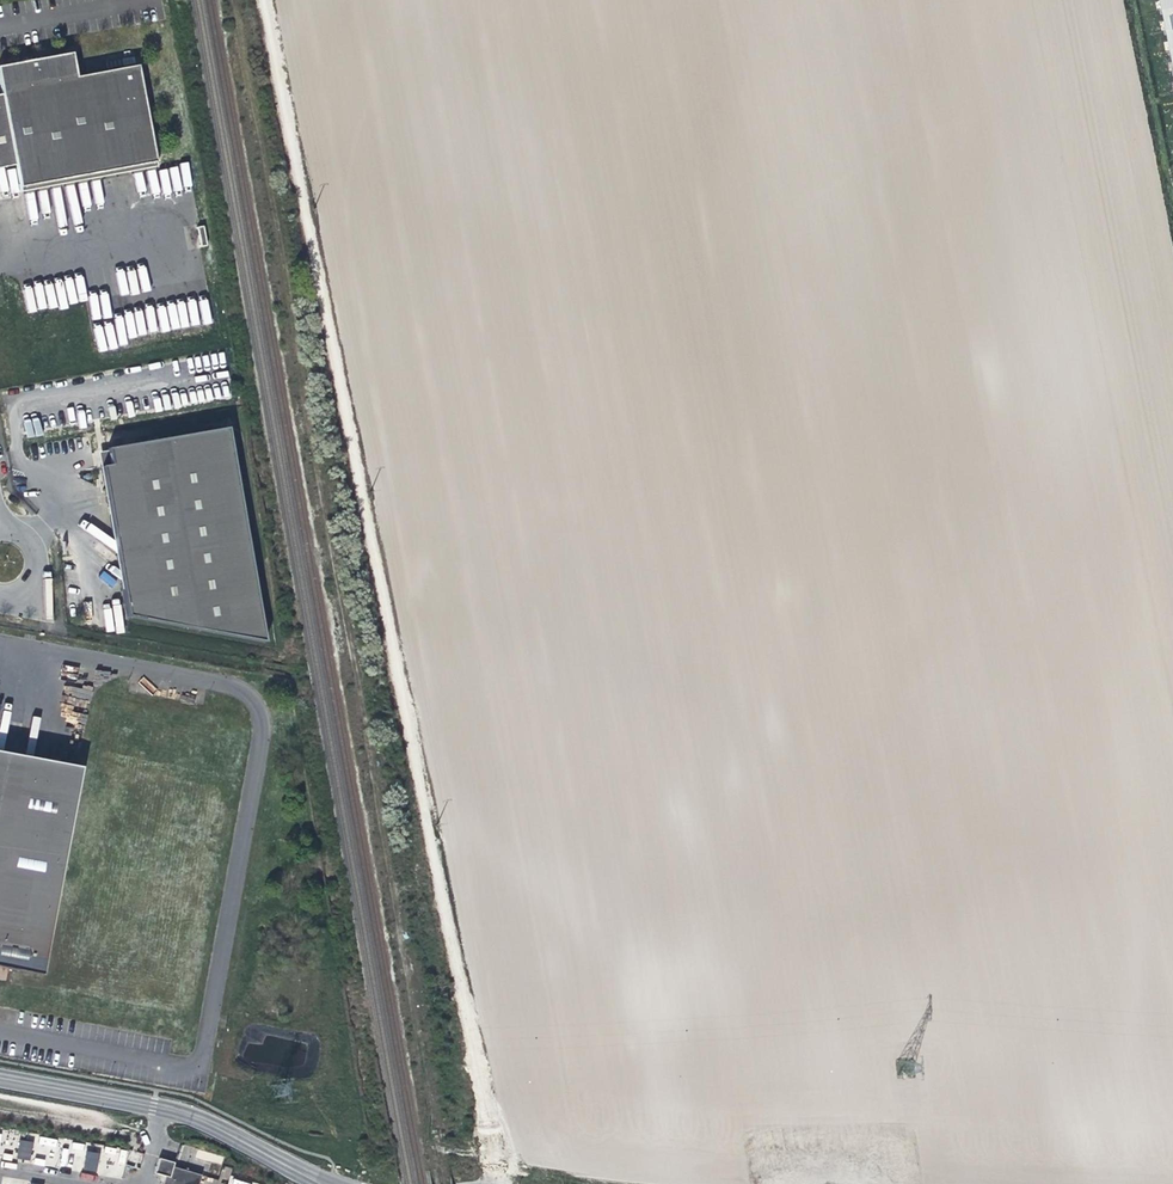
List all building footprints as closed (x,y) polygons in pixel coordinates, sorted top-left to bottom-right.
[(1172,45),(1172,0),(1164,0),(1172,45)] [(157,167),(138,66),(77,78),(72,54),(0,67),(0,79),(3,95),(0,95),(0,151),(13,148),(16,165),(21,192),(157,167)] [(16,165),(13,148),(0,151),(0,168),(16,165)] [(40,420),(26,420),(26,436),(40,436),(40,420)] [(229,426),(109,448),(112,465),(103,466),(130,617),(268,642),(229,426)] [(41,975),(81,767),(0,752),(0,967),(41,975)] [(21,1146),(18,1160),(30,1162),(33,1149),(21,1146)] [(85,1171),(97,1173),(99,1160),(87,1158),(85,1171)] [(203,1176),(174,1168),(176,1164),(160,1159),(156,1174),(166,1177),(164,1183),(201,1183),(203,1176)]
